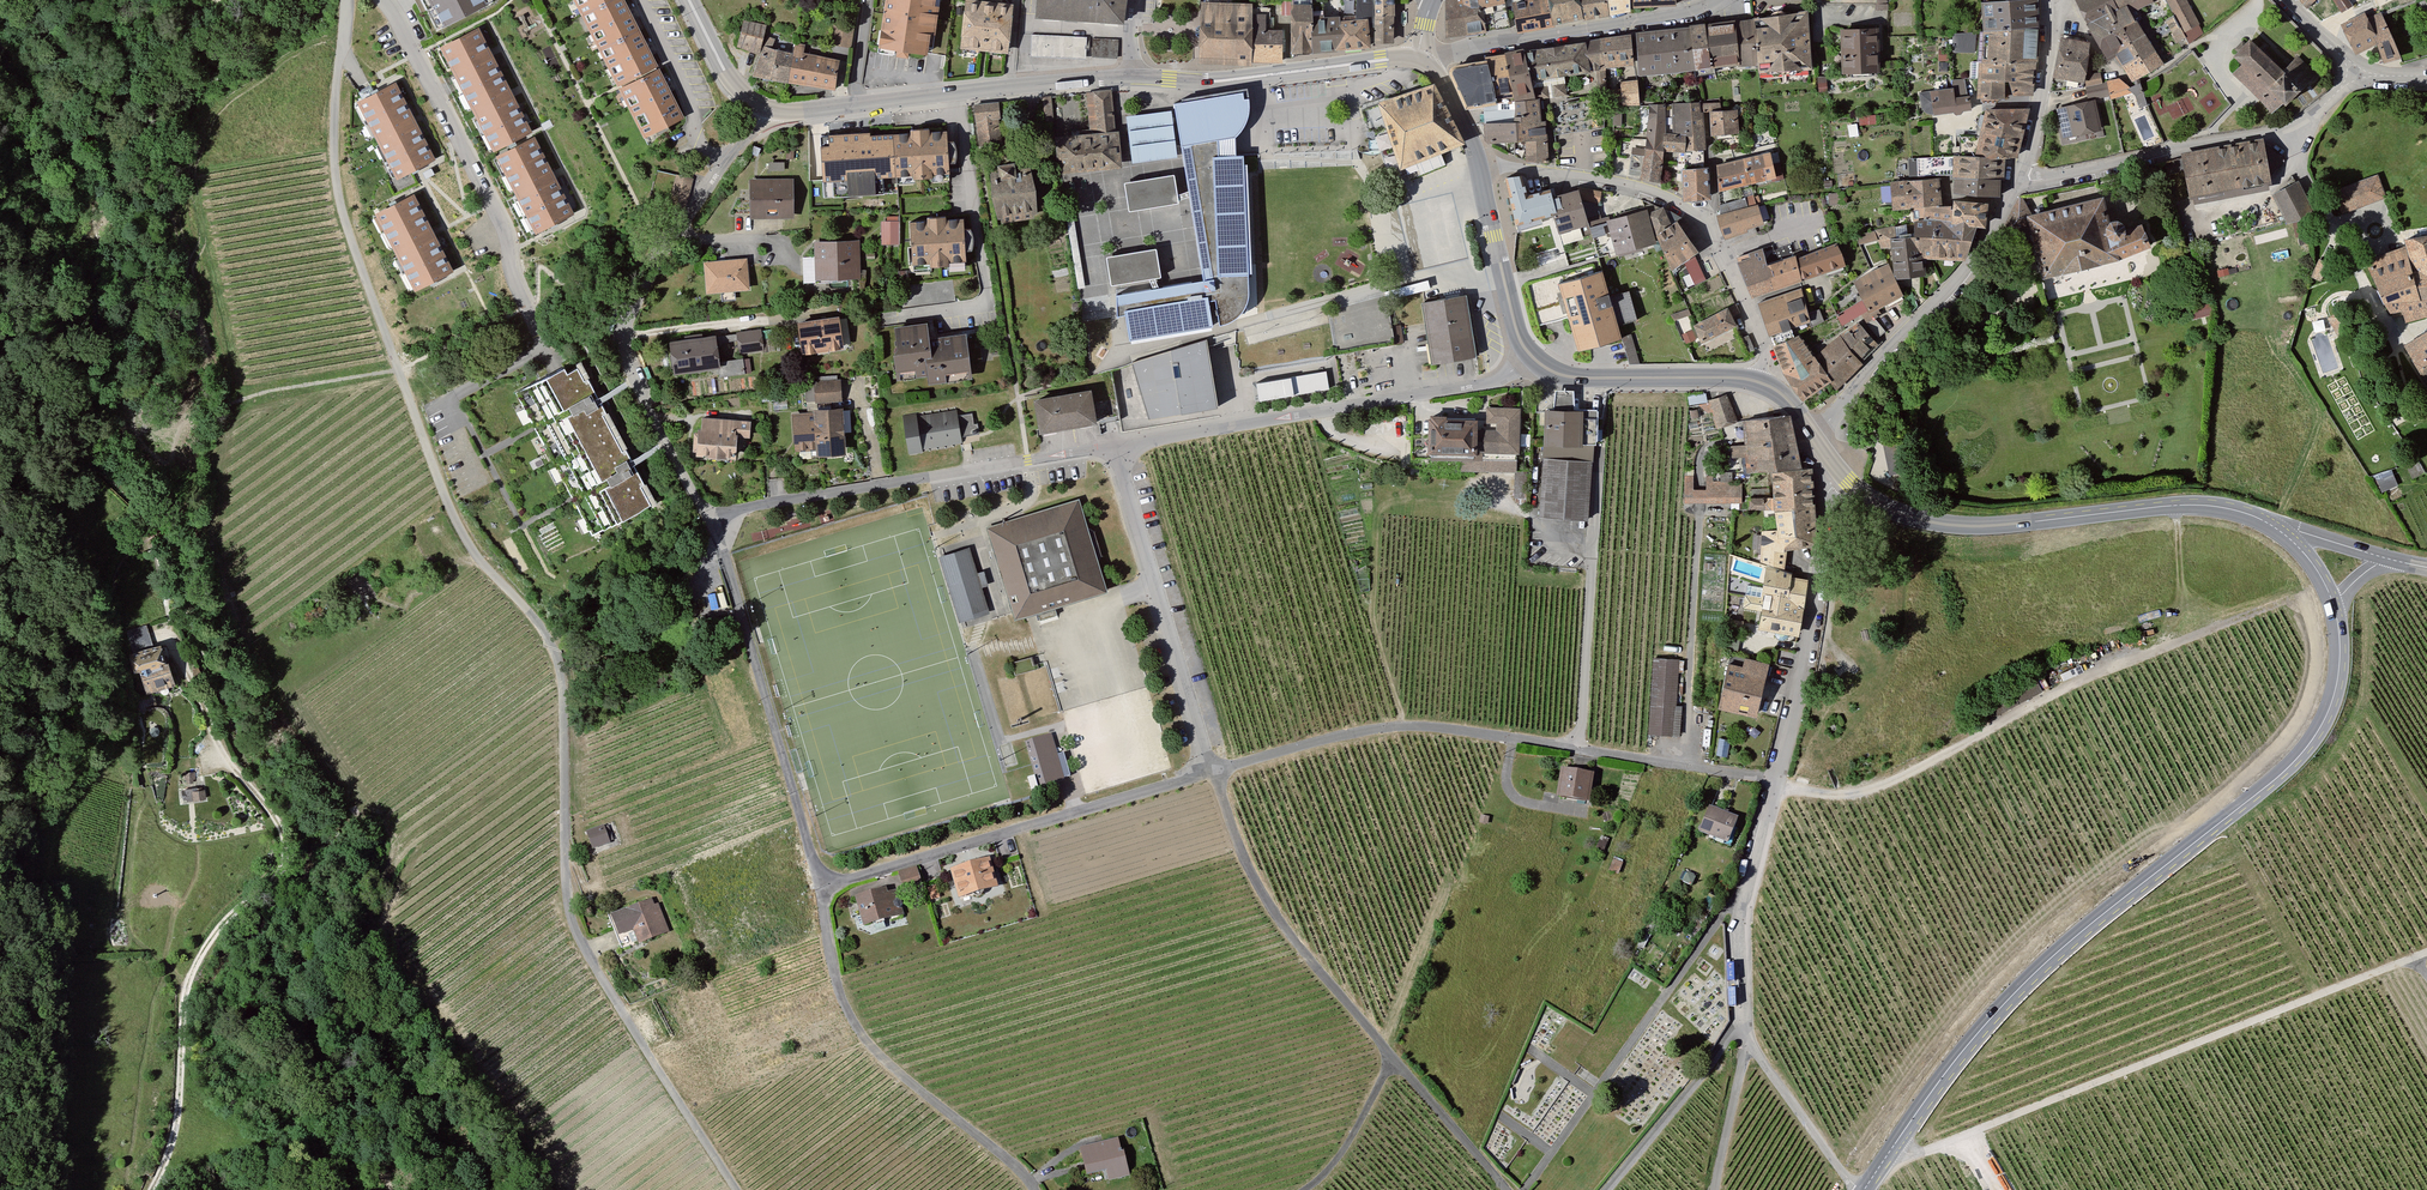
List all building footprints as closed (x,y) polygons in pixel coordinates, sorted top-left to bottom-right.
[(484,0),(414,0),(431,35),(487,6),(484,0)] [(575,30),(619,5),(616,0),(558,0),(575,30)] [(874,54),(923,61),(932,0),(882,0),(874,54)] [(1029,16),(1120,23),(1121,0),(1031,0),(1029,16)] [(1290,52),(1312,50),(1311,16),(1310,0),(1288,0),(1290,52)] [(1393,45),(1395,0),(1374,0),(1373,44),(1393,45)] [(1441,36),(1476,32),(1472,8),(1470,0),(1446,0),(1439,1),(1441,36)] [(1508,1),(1513,28),(1546,22),(1542,0),(1514,0),(1508,1)] [(1546,22),(1579,17),(1575,0),(1542,0),(1546,22)] [(1603,0),(1575,0),(1579,17),(1605,14),(1603,0)] [(1626,0),(1603,0),(1605,14),(1627,9),(1627,6),(1626,0)] [(1980,26),(1986,25),(2035,24),(2035,0),(1980,0),(1980,26)] [(2096,42),(2106,61),(2114,57),(2126,74),(2129,83),(2136,80),(2169,64),(2141,10),(2161,0),(2074,0),(2096,42)] [(2180,34),(2198,25),(2186,0),(2162,0),(2180,34)] [(2343,10),(2353,3),(2351,0),(2336,0),(2343,10)] [(960,1),(955,51),(1003,55),(1008,6),(960,1)] [(1250,3),(1197,1),(1195,62),(1249,63),(1249,59),(1250,29),(1250,3)] [(575,30),(593,64),(638,40),(619,5),(575,30)] [(1811,7),(1758,12),(1762,59),(1764,71),(1817,66),(1811,7)] [(2381,11),(2342,25),(2353,55),(2374,48),(2381,65),(2399,58),(2381,11)] [(1758,12),(1739,15),(1740,18),(1743,59),(1742,62),(1762,59),(1758,12)] [(1370,44),(1366,15),(1311,16),(1312,50),(1370,44)] [(763,24),(739,18),(732,50),(756,55),(763,24)] [(1740,18),(1713,19),(1717,63),(1743,59),(1740,18)] [(1713,19),(1695,21),(1700,65),(1717,63),(1713,19)] [(1695,21),(1639,26),(1643,60),(1644,71),(1700,65),(1695,21)] [(2035,61),(2035,24),(1986,25),(1986,61),(2035,61)] [(474,25),(432,45),(484,151),(527,130),(474,25)] [(1877,25),(1841,26),(1842,71),(1879,70),(1877,25)] [(1636,27),(1602,33),(1606,64),(1639,61),(1643,60),(1639,26),(1636,27)] [(1278,58),(1278,27),(1250,29),(1249,59),(1278,58)] [(1955,31),(1955,51),(1977,51),(1977,31),(1955,31)] [(1602,33),(1530,44),(1535,74),(1606,64),(1602,33)] [(1083,36),(1028,34),(1027,56),(1082,58),(1083,36)] [(2096,42),(2059,34),(2050,76),(2083,83),(2105,82),(2106,61),(2096,42)] [(2248,37),(2230,56),(2284,111),(2318,77),(2297,56),(2282,71),(2248,37)] [(1114,40),(1089,38),(1088,56),(1113,57),(1114,40)] [(593,64),(613,100),(657,76),(638,40),(593,64)] [(791,43),(790,52),(784,81),(830,89),(835,59),(802,53),(803,45),(791,43)] [(1530,44),(1509,46),(1517,95),(1539,92),(1535,74),(1530,44)] [(1509,46),(1489,51),(1490,56),(1501,97),(1517,95),(1509,46)] [(790,52),(772,49),(767,78),(784,81),(790,52)] [(1501,97),(1490,56),(1461,59),(1456,66),(1469,103),(1501,97)] [(2028,101),(2035,61),(1986,61),(1975,61),(1975,97),(2028,101)] [(2146,106),(2136,80),(2129,83),(2126,74),(2105,82),(2111,96),(2130,89),(2138,109),(2146,106)] [(613,100),(640,148),(682,123),(657,76),(613,100)] [(387,79),(347,100),(387,178),(428,157),(387,79)] [(1964,79),(1948,81),(1949,88),(1928,91),(1931,113),(1968,107),(1964,79)] [(1635,80),(1616,80),(1618,105),(1636,104),(1635,80)] [(1380,104),(1402,173),(1465,147),(1437,85),(1380,104)] [(1085,135),(1114,133),(1110,89),(1082,92),(1085,135)] [(1125,318),(1130,343),(1213,330),(1209,305),(1216,303),(1220,328),(1229,326),(1237,321),(1243,315),(1247,308),(1249,300),(1249,294),(1244,159),(1236,158),(1235,139),(1243,131),(1247,122),(1249,114),(1250,107),(1249,101),(1244,101),(1243,95),(1174,106),(1175,112),(1183,158),(1203,283),(1117,298),(1118,320),(1125,318)] [(1535,98),(1511,100),(1511,118),(1479,120),(1479,140),(1520,140),(1522,159),(1545,159),(1543,121),(1537,120),(1535,98)] [(2102,130),(2095,100),(2056,109),(2063,139),(2102,130)] [(1696,102),(1670,103),(1671,132),(1663,132),(1663,150),(1698,148),(1696,102)] [(1663,150),(1662,130),(1663,103),(1646,103),(1636,178),(1660,182),(1663,150)] [(1983,108),(1972,156),(2001,157),(2014,158),(2026,108),(1983,108)] [(1733,109),(1708,110),(1709,134),(1734,133),(1733,109)] [(1183,158),(1175,112),(1127,118),(1133,164),(1183,158)] [(942,128),(888,132),(891,164),(892,178),(946,173),(942,128)] [(530,132),(489,155),(530,230),(571,208),(530,132)] [(888,132),(833,134),(834,167),(891,164),(888,132)] [(1085,135),(1049,139),(1052,173),(1117,167),(1114,133),(1085,135)] [(2180,155),(2188,203),(2270,189),(2262,141),(2180,155)] [(1767,150),(1711,162),(1717,190),(1773,178),(1767,150)] [(1972,156),(1950,155),(1949,177),(1949,193),(2000,194),(2001,157),(1972,156)] [(1011,161),(992,163),(995,180),(988,181),(993,217),(1033,212),(1028,172),(1013,174),(1011,161)] [(1704,166),(1678,166),(1679,199),(1705,199),(1704,166)] [(2382,169),(2339,183),(2347,208),(2391,194),(2382,169)] [(1523,172),(1504,174),(1516,224),(1553,212),(1548,195),(1546,184),(1527,189),(1523,172)] [(677,173),(672,194),(690,198),(695,177),(677,173)] [(1179,204),(1174,177),(1125,185),(1130,213),(1179,204)] [(1937,206),(1936,179),(1887,181),(1888,210),(1919,209),(1919,223),(1948,223),(1949,206),(1937,206)] [(789,183),(743,184),(744,216),(790,215),(789,183)] [(1578,187),(1548,195),(1553,212),(1557,230),(1590,220),(1578,187)] [(409,190),(368,211),(410,290),(450,268),(409,190)] [(2110,194),(2032,208),(2046,271),(2119,254),(2156,239),(2146,219),(2129,225),(2128,227),(2127,228),(2125,230),(2123,231),(2120,231),(2117,230),(2115,228),(2114,226),(2113,224),(2113,223),(2113,220),(2114,218),(2115,217),(2110,194)] [(1719,215),(1715,216),(1721,239),(1762,228),(1756,202),(1746,205),(1744,198),(1716,205),(1719,215)] [(1984,201),(1949,200),(1949,206),(1948,223),(1960,223),(1983,224),(1984,201)] [(1663,204),(1647,209),(1655,229),(1670,220),(1663,204)] [(1645,205),(1605,217),(1616,251),(1655,239),(1645,205)] [(2129,219),(2128,217),(2125,215),(2123,214),(2120,214),(2117,215),(2115,217),(2114,218),(2113,220),(2113,223),(2113,224),(2114,226),(2115,228),(2117,230),(2120,231),(2123,231),(2125,230),(2127,228),(2128,227),(2129,225),(2130,222),(2129,219)] [(901,244),(900,216),(883,216),(883,244),(901,244)] [(1670,220),(1655,229),(1671,268),(1700,251),(1676,217),(1670,220)] [(965,218),(910,222),(913,265),(969,261),(965,218)] [(1958,259),(1960,223),(1948,223),(1919,223),(1913,223),(1912,232),(1902,232),(1902,237),(1888,237),(1891,275),(1922,273),(1923,259),(1958,259)] [(2364,255),(2388,311),(2401,310),(2402,318),(2426,315),(2426,229),(2404,233),(2406,242),(2364,255)] [(859,239),(808,239),(809,279),(859,278),(859,239)] [(1747,256),(1733,261),(1746,298),(1844,265),(1836,240),(1791,255),(1787,244),(1769,250),(1767,245),(1746,252),(1747,256)] [(1161,280),(1156,251),(1107,258),(1111,287),(1161,280)] [(746,258),(697,261),(699,291),(747,288),(746,258)] [(1598,262),(1539,278),(1541,282),(1552,325),(1555,337),(1565,334),(1570,352),(1620,338),(1616,325),(1607,294),(1598,262)] [(1883,265),(1826,295),(1840,322),(1858,313),(1863,323),(1880,314),(1877,307),(1899,295),(1883,265)] [(1541,282),(1526,286),(1537,329),(1552,325),(1541,282)] [(1799,285),(1757,300),(1769,333),(1810,317),(1799,285)] [(1633,320),(1625,289),(1607,294),(1616,325),(1633,320)] [(1467,296),(1421,304),(1432,367),(1477,360),(1467,296)] [(2213,312),(2210,302),(2192,307),(2195,317),(2213,312)] [(1729,306),(1694,321),(1703,341),(1737,327),(1729,306)] [(849,316),(839,317),(843,341),(852,340),(849,316)] [(837,317),(791,322),(795,355),(841,350),(837,317)] [(924,320),(890,324),(897,378),(920,375),(918,358),(928,357),(926,338),(924,320)] [(1878,342),(1858,320),(1842,334),(1864,356),(1878,342)] [(2408,340),(2426,369),(2426,329),(2408,340)] [(758,331),(732,334),(734,353),(760,350),(758,331)] [(1799,331),(1773,343),(1786,376),(1802,398),(1830,377),(1815,355),(1799,331)] [(1842,334),(1840,331),(1815,355),(1830,377),(1837,387),(1867,359),(1864,356),(1842,334)] [(713,333),(665,339),(669,374),(715,368),(716,377),(741,373),(739,358),(717,361),(713,333)] [(960,334),(926,338),(928,357),(918,358),(920,375),(923,382),(965,376),(960,334)] [(1626,336),(1629,361),(1638,360),(1635,335),(1626,336)] [(1207,342),(1132,365),(1149,423),(1217,410),(1207,342)] [(573,361),(515,391),(588,533),(646,503),(573,361)] [(1256,378),(1258,397),(1331,390),(1329,371),(1256,378)] [(837,382),(811,383),(811,401),(837,401),(837,382)] [(1578,383),(1558,383),(1558,403),(1578,403),(1578,383)] [(1708,398),(1718,426),(1738,419),(1728,391),(1708,398)] [(1093,394),(1034,404),(1039,436),(1098,427),(1093,394)] [(1558,403),(1546,402),(1546,437),(1596,437),(1598,404),(1578,403),(1558,403)] [(1494,431),(1472,430),(1472,452),(1517,454),(1520,409),(1483,407),(1482,422),(1494,423),(1494,431)] [(954,408),(899,417),(905,455),(960,445),(954,408)] [(838,409),(787,412),(789,439),(808,438),(809,456),(841,454),(838,409)] [(1472,430),(1472,418),(1424,418),(1424,409),(1404,409),(1404,456),(1472,456),(1472,452),(1472,430)] [(1789,410),(1744,413),(1747,448),(1743,448),(1747,470),(1766,468),(1803,463),(1789,410)] [(747,419),(694,414),(691,452),(730,456),(732,435),(745,436),(747,419)] [(1546,437),(1543,510),(1591,514),(1596,437),(1546,437)] [(1883,440),(1887,473),(1901,471),(1897,438),(1883,440)] [(1803,463),(1766,468),(1770,486),(1745,488),(1747,504),(1773,505),(1777,523),(1760,524),(1758,556),(1785,563),(1789,542),(1819,535),(1811,462),(1803,463)] [(2392,466),(2374,474),(2382,490),(2399,482),(2392,466)] [(1744,501),(1744,478),(1707,478),(1707,487),(1695,487),(1695,473),(1685,473),(1685,501),(1744,501)] [(1076,499),(982,528),(1010,619),(1104,590),(1076,499)] [(964,548),(934,556),(952,623),(983,614),(964,548)] [(1809,574),(1761,561),(1759,581),(1745,579),(1742,604),(1758,607),(1758,624),(1772,625),(1772,630),(1774,634),(1778,635),(1784,636),(1788,635),(1789,632),(1790,628),(1801,630),(1809,574)] [(130,629),(136,646),(154,639),(148,623),(130,629)] [(162,644),(127,653),(133,674),(142,672),(148,694),(174,686),(162,644)] [(1741,663),(1744,655),(1731,651),(1729,659),(1741,663)] [(1653,655),(1649,732),(1681,734),(1683,704),(1679,704),(1681,657),(1653,655)] [(1767,668),(1726,659),(1719,702),(1777,716),(1789,663),(1770,657),(1767,668)] [(2026,686),(2030,694),(2042,688),(2038,680),(2026,686)] [(1048,735),(1028,741),(1040,785),(1060,779),(1048,735)] [(1591,771),(1556,767),(1552,800),(1588,804),(1591,771)] [(194,772),(186,772),(185,783),(193,783),(194,772)] [(189,798),(206,797),(206,789),(188,791),(189,798)] [(1736,819),(1707,806),(1694,832),(1724,846),(1736,819)] [(605,824),(583,831),(589,851),(612,844),(605,824)] [(990,857),(947,869),(955,897),(998,885),(990,857)] [(916,866),(898,872),(904,891),(922,886),(916,866)] [(891,884),(849,896),(858,927),(900,915),(891,884)] [(937,884),(928,886),(932,899),(941,896),(937,884)] [(655,893),(605,912),(619,949),(669,930),(655,893)] [(361,914),(351,915),(351,924),(361,923),(361,914)] [(1115,1137),(1074,1147),(1082,1177),(1102,1172),(1105,1181),(1125,1176),(1115,1137)]
